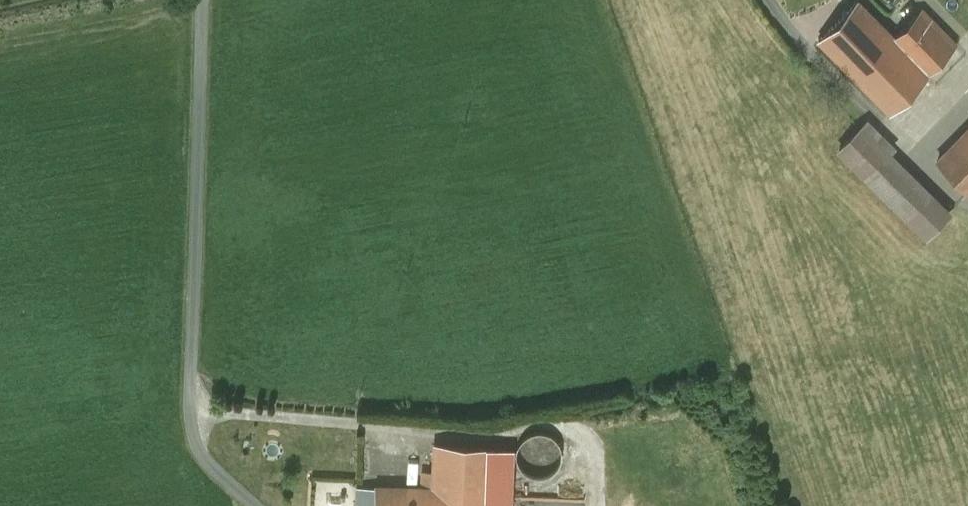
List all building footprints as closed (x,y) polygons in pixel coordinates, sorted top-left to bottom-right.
[(857,0),(856,0),(818,39),(889,111),(955,44),(920,8),(893,35),(857,0)] [(893,146),(867,120),(838,149),(864,175),(887,152),(893,146)] [(937,160),(967,191),(967,128),(937,160)] [(931,194),(887,152),(864,175),(907,218),(931,194)] [(545,431),(541,430),(537,430),(533,431),(530,431),(528,432),(525,434),(522,436),(520,439),(518,441),(516,445),(515,448),(515,451),(515,453),(515,457),(516,460),(517,463),(518,465),(520,467),(522,470),(525,472),(528,474),(531,475),(534,476),(538,476),(543,475),(546,475),(549,473),(552,471),(554,469),(556,467),(558,465),(559,461),(560,458),(561,456),(561,452),(560,448),(559,445),(557,440),(554,437),(552,435),(549,433),(545,431)] [(435,443),(433,486),(399,485),(399,486),(374,485),(374,486),(374,505),(489,505),(491,447),(435,443)] [(356,485),(356,505),(374,505),(374,486),(356,485)]
